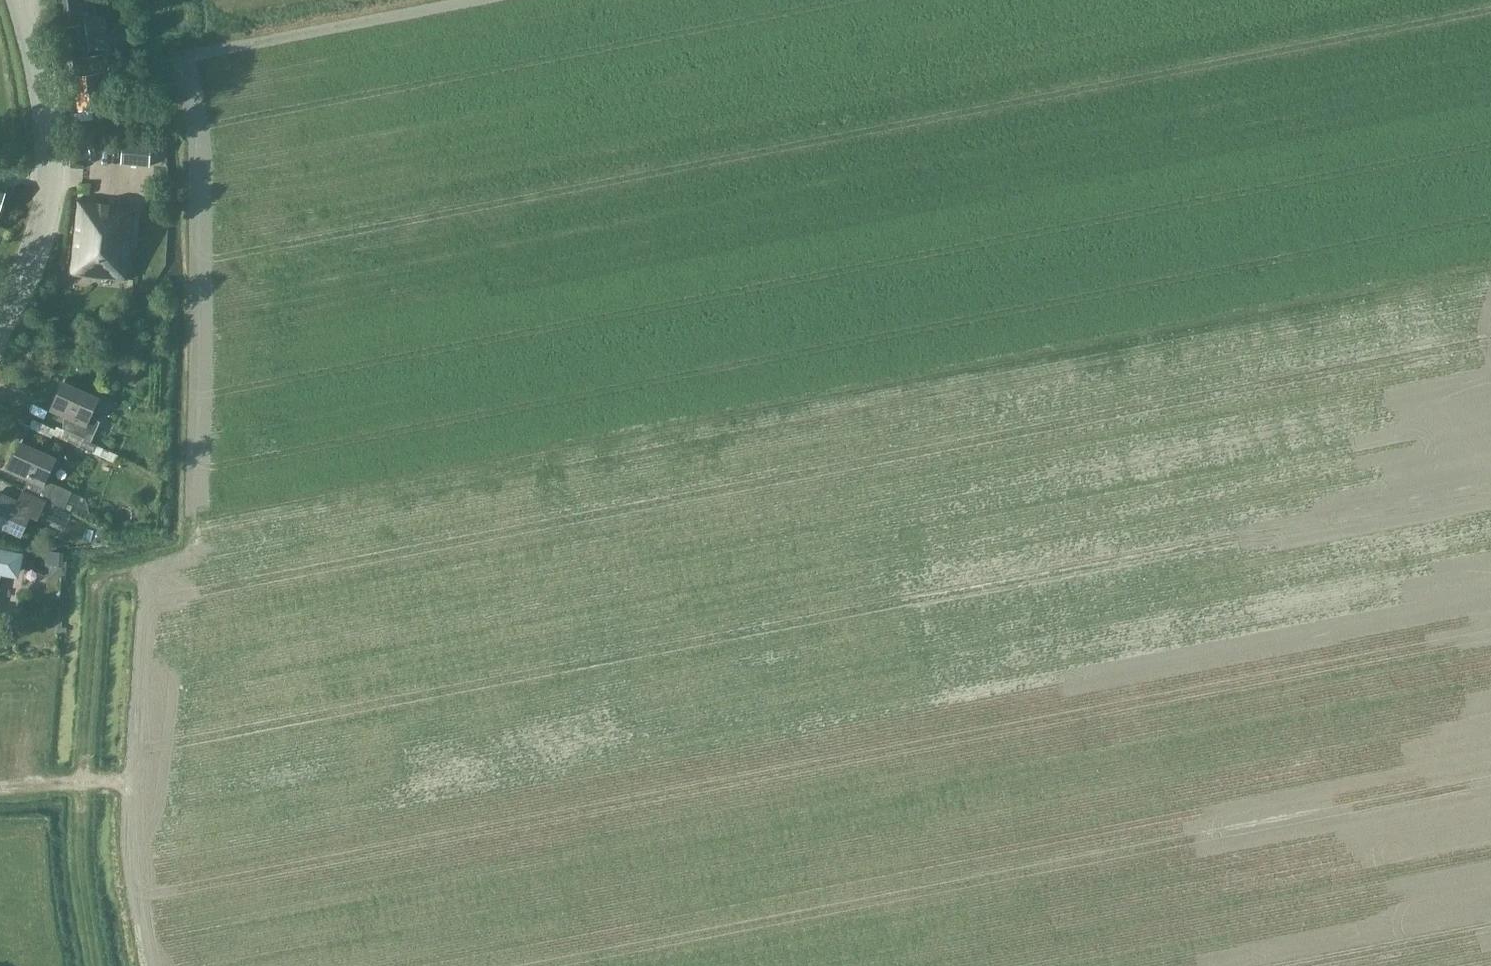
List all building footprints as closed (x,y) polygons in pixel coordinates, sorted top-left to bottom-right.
[(92,0),(58,0),(63,29),(85,26),(89,50),(127,46),(125,31),(116,33),(113,15),(95,18),(92,0)] [(106,77),(112,76),(109,56),(73,61),(81,111),(108,107),(105,88),(107,88),(106,77)] [(151,142),(123,140),(121,163),(149,166),(151,142)] [(128,282),(135,212),(121,211),(121,206),(80,202),(73,277),(128,282)] [(63,385),(51,412),(70,420),(65,430),(88,441),(91,442),(100,422),(90,413),(96,400),(63,385)] [(27,480),(22,492),(45,502),(48,503),(58,508),(60,509),(68,492),(43,482),(53,459),(19,444),(7,472),(27,480)] [(45,502),(22,492),(17,503),(0,495),(0,526),(21,536),(31,514),(38,518),(45,502)] [(53,519),(58,508),(48,503),(43,514),(53,519)] [(64,551),(49,550),(48,563),(63,564),(64,551)] [(20,570),(22,559),(0,555),(0,567),(20,570)]
